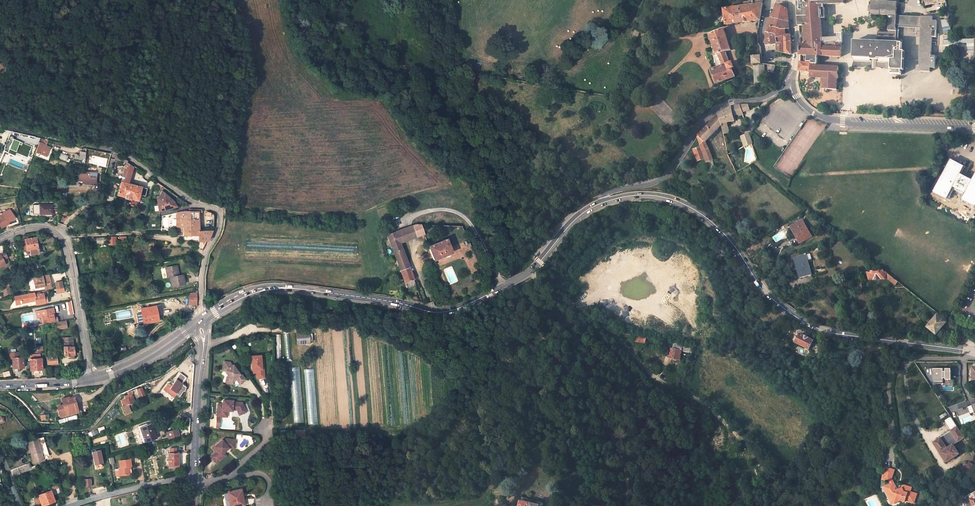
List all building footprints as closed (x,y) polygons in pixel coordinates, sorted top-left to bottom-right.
[(808,0),(810,2),(805,2),(806,4),(798,5),(799,26),(805,25),(806,44),(800,44),(801,55),(808,55),(818,56),(841,57),(842,43),(843,43),(843,34),(838,34),(838,37),(823,39),(821,21),(825,21),(824,19),(825,18),(824,8),(823,8),(823,5),(845,4),(844,0),(808,0)] [(745,6),(724,9),(727,25),(760,20),(763,2),(744,1),(744,5),(745,6)] [(888,32),(877,32),(877,42),(854,41),(853,57),(871,58),(871,59),(878,59),(878,58),(892,59),(895,59),(894,70),(893,70),(893,74),(902,75),(903,71),(903,61),(905,60),(905,51),(903,51),(903,43),(899,43),(896,43),(897,31),(896,31),(896,29),(897,15),(897,2),(871,1),(871,16),(888,16),(888,32)] [(789,22),(788,9),(777,5),(772,17),(789,22)] [(922,16),(897,15),(896,29),(899,30),(899,26),(915,27),(915,32),(922,32),(922,16)] [(933,17),(922,16),(922,32),(920,72),(931,72),(931,68),(935,68),(936,59),(931,58),(932,37),(937,37),(937,21),(933,20),(933,17)] [(767,32),(780,35),(786,35),(786,33),(785,29),(790,29),(789,22),(772,17),(769,23),(768,27),(767,32)] [(725,29),(707,37),(714,54),(712,55),(717,69),(713,70),(718,83),(735,77),(732,69),(734,68),(732,63),(730,64),(726,52),(732,50),(725,29)] [(777,44),(784,43),(784,53),(791,54),(790,34),(786,35),(780,35),(767,32),(767,45),(777,44)] [(840,66),(817,65),(817,64),(818,64),(818,56),(808,55),(807,62),(801,62),(800,66),(799,71),(811,71),(811,77),(823,77),(823,88),(837,89),(838,77),(839,78),(840,66)] [(762,64),(762,56),(754,57),(755,65),(762,64)] [(892,69),(892,59),(878,58),(878,59),(871,59),(871,58),(853,57),(853,67),(862,68),(871,67),(879,67),(887,68),(892,69)] [(755,65),(756,85),(766,80),(765,64),(762,64),(755,65)] [(783,66),(781,73),(784,75),(789,67),(783,66)] [(726,123),(734,121),(733,114),(739,112),(739,116),(743,115),(741,111),(739,105),(731,107),(719,114),(722,126),(723,134),(728,133),(726,123)] [(715,119),(697,137),(700,144),(705,142),(719,128),(715,119)] [(749,133),(742,136),(745,147),(752,143),(749,136),(749,133)] [(9,150),(16,136),(10,134),(4,148),(9,150)] [(46,156),(50,148),(45,146),(47,142),(41,140),(36,152),(46,156)] [(712,160),(705,142),(700,144),(701,147),(705,158),(706,162),(712,160)] [(705,158),(701,147),(693,150),(697,161),(705,158)] [(58,158),(66,161),(68,156),(60,153),(58,158)] [(723,156),(726,165),(732,163),(728,155),(723,156)] [(723,156),(712,160),(706,162),(709,170),(726,165),(723,156)] [(121,180),(121,182),(128,183),(133,166),(127,163),(121,180)] [(952,163),(937,192),(949,199),(955,187),(967,194),(964,200),(974,205),(974,177),(973,181),(962,175),(965,169),(952,163)] [(97,173),(83,172),(79,172),(79,176),(85,177),(85,180),(85,183),(96,184),(97,173)] [(128,183),(121,182),(117,195),(138,201),(139,195),(144,197),(147,189),(141,188),(141,187),(128,183)] [(157,197),(159,211),(164,210),(176,206),(174,202),(162,191),(159,196),(157,197)] [(52,205),(39,205),(39,214),(52,214),(52,205)] [(199,231),(199,212),(180,212),(177,212),(176,227),(177,227),(177,231),(183,231),(183,236),(181,236),(181,241),(207,241),(213,231),(199,231)] [(1,213),(0,213),(0,226),(2,228),(8,224),(1,213)] [(813,236),(803,220),(791,228),(797,239),(798,238),(801,243),(813,236)] [(412,225),(416,237),(421,235),(424,234),(421,224),(415,224),(412,225)] [(412,225),(395,231),(399,243),(416,237),(412,225)] [(387,234),(407,287),(415,284),(399,243),(395,231),(387,234)] [(108,246),(115,244),(113,237),(106,238),(108,246)] [(30,255),(40,253),(40,249),(38,240),(36,240),(35,238),(19,241),(23,251),(26,250),(27,254),(30,254),(30,255)] [(446,239),(428,246),(433,260),(451,252),(446,239)] [(7,258),(4,254),(0,256),(0,267),(8,263),(6,258),(7,258)] [(807,255),(797,258),(800,269),(798,269),(800,278),(812,275),(807,255)] [(172,286),(185,283),(183,275),(179,275),(177,266),(166,268),(168,278),(170,277),(172,286)] [(869,277),(870,279),(884,278),(885,276),(895,284),(898,281),(882,268),(868,272),(869,277)] [(860,289),(864,289),(864,278),(869,277),(868,272),(859,274),(860,289)] [(49,277),(43,278),(42,276),(33,277),(35,288),(44,286),(45,289),(51,288),(49,277)] [(62,280),(55,282),(57,294),(65,292),(62,280)] [(10,294),(8,282),(1,283),(3,295),(10,294)] [(43,293),(34,295),(34,293),(20,295),(21,303),(35,301),(36,305),(45,303),(44,297),(43,293)] [(189,295),(189,304),(197,305),(197,295),(189,295)] [(144,323),(159,321),(156,306),(141,309),(144,323)] [(42,316),(44,324),(55,322),(54,318),(53,313),(51,314),(50,309),(36,312),(37,317),(42,316)] [(937,316),(928,327),(936,333),(945,321),(946,320),(939,314),(937,316)] [(308,333),(296,334),(297,344),(309,343),(308,333)] [(797,333),(793,340),(810,349),(814,341),(801,334),(800,335),(797,333)] [(63,342),(65,356),(70,356),(70,355),(74,355),(72,341),(63,342)] [(680,360),(682,345),(674,344),(673,349),(671,348),(670,358),(680,360)] [(23,357),(18,357),(17,353),(10,353),(10,358),(12,358),(13,370),(17,370),(17,368),(23,367),(23,357)] [(29,359),(30,371),(34,370),(34,372),(38,372),(38,370),(42,370),(41,358),(40,358),(40,354),(31,355),(31,359),(29,359)] [(260,356),(250,357),(251,371),(253,371),(256,370),(256,374),(257,379),(264,378),(263,365),(261,365),(260,360),(260,356)] [(230,364),(226,363),(225,367),(224,367),(223,372),(224,372),(229,378),(228,379),(227,384),(233,385),(234,382),(235,381),(239,386),(245,381),(238,371),(237,372),(233,366),(232,367),(230,364)] [(292,369),(295,424),(303,424),(300,368),(292,369)] [(317,426),(313,368),(306,368),(309,426),(317,426)] [(944,369),(930,369),(930,375),(934,375),(934,381),(944,381),(944,378),(946,378),(946,380),(950,380),(950,371),(946,371),(946,372),(944,372),(944,369)] [(185,376),(179,372),(173,382),(171,382),(171,385),(170,389),(166,386),(164,390),(174,396),(177,393),(180,395),(183,390),(184,390),(186,386),(181,383),(185,376)] [(129,395),(124,397),(125,400),(122,401),(124,406),(121,407),(124,415),(131,412),(128,405),(134,402),(130,392),(128,393),(129,395)] [(61,417),(77,413),(75,407),(76,406),(74,397),(62,400),(63,405),(58,406),(61,417)] [(222,405),(217,405),(216,417),(223,417),(223,411),(225,410),(227,410),(230,410),(230,409),(235,409),(239,416),(245,413),(241,403),(232,403),(232,402),(222,401),(222,405)] [(957,410),(959,416),(970,412),(971,414),(974,413),(974,404),(968,407),(969,409),(964,410),(963,408),(957,410)] [(946,421),(951,429),(956,426),(951,418),(946,421)] [(157,439),(151,423),(140,427),(145,443),(157,439)] [(725,430),(716,426),(707,442),(715,455),(718,458),(725,444),(726,441),(721,438),(725,430)] [(179,434),(177,427),(166,430),(168,438),(179,434)] [(953,445),(958,442),(964,438),(957,427),(951,431),(951,432),(945,436),(945,437),(943,438),(942,437),(933,442),(945,463),(959,454),(953,445)] [(41,451),(38,439),(27,443),(31,454),(33,454),(35,461),(44,459),(41,451)] [(235,440),(225,439),(222,442),(221,440),(211,448),(215,452),(210,457),(216,463),(223,457),(221,454),(223,452),(225,450),(224,449),(227,446),(234,447),(235,440)] [(93,459),(94,464),(103,462),(100,451),(93,452),(92,452),(93,456),(90,457),(91,460),(93,459)] [(178,466),(178,453),(168,454),(168,466),(178,466)] [(119,468),(120,476),(130,475),(129,469),(129,467),(131,466),(130,459),(119,461),(120,468),(119,468)] [(29,463),(19,467),(21,473),(31,469),(29,463)] [(771,470),(769,465),(761,468),(764,477),(769,476),(767,471),(771,470)] [(886,468),(882,480),(887,482),(889,481),(891,479),(894,471),(886,468)] [(892,498),(894,504),(900,501),(905,503),(906,502),(915,504),(917,495),(910,493),(912,488),(903,486),(902,489),(898,491),(895,490),(896,488),(893,483),(890,484),(885,487),(887,492),(886,493),(889,498),(892,498)] [(231,505),(242,505),(245,505),(243,499),(242,499),(240,490),(228,492),(231,505)] [(38,495),(42,505),(55,501),(51,491),(38,495)]
